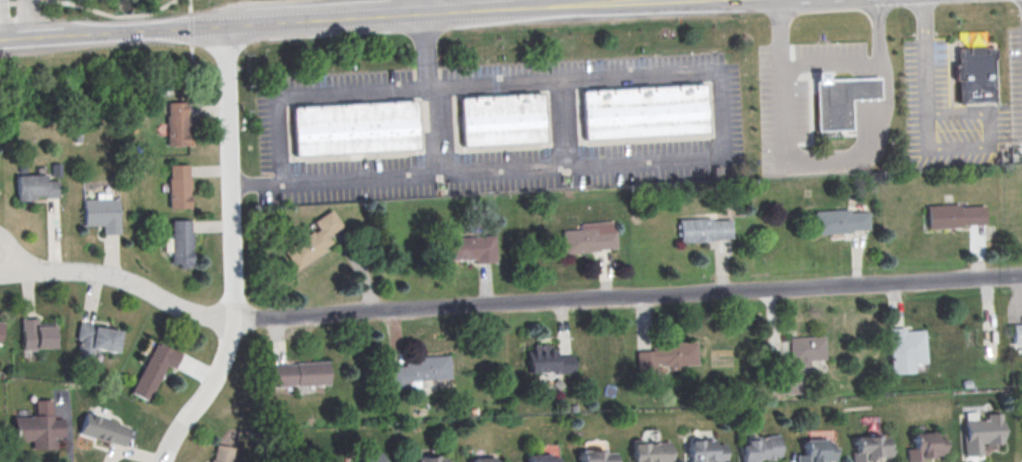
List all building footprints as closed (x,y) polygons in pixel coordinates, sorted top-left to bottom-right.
[(958,103),(994,102),(992,46),(956,48),(957,65),(953,65),(954,81),(957,81),(958,103)] [(827,79),(826,71),(815,72),(817,130),(851,129),(850,99),(879,98),(879,78),(827,79)] [(583,141),(580,90),(705,84),(708,134),(583,141)] [(461,148),(458,97),(540,92),(544,142),(461,148)] [(291,158),(288,108),(416,100),(419,150),(291,158)] [(166,145),(189,145),(189,102),(166,102),(166,145)] [(189,207),(188,164),(168,164),(168,208),(189,207)] [(13,177),(43,176),(44,182),(57,181),(57,199),(44,199),(44,198),(28,198),(29,202),(14,203),(13,177)] [(81,200),(116,199),(117,235),(101,236),(100,226),(82,227),(81,200)] [(928,227),(984,225),(984,204),(927,205),(928,227)] [(312,221),(316,227),(283,249),(295,268),(332,244),(327,236),(342,227),(330,209),(312,221)] [(869,209),(815,211),(816,233),(870,231),(869,209)] [(680,241),(732,240),(731,218),(679,219),(680,241)] [(190,267),(190,219),(169,220),(170,263),(178,263),(178,267),(190,267)] [(617,250),(615,221),(580,222),(581,229),(563,230),(564,252),(617,250)] [(442,260),(475,259),(475,262),(496,261),(495,235),(442,237),(442,260)] [(20,320),(21,351),(53,350),(52,327),(41,327),(41,325),(35,325),(34,319),(20,320)] [(119,329),(79,323),(73,358),(90,361),(92,348),(116,352),(119,329)] [(1013,346),(1021,345),(1021,323),(1012,323),(1013,346)] [(924,328),(888,329),(890,373),(913,372),(913,363),(925,362),(924,328)] [(809,366),(808,359),(824,359),(824,336),(789,336),(789,360),(797,360),(797,366),(809,366)] [(153,341),(127,394),(145,403),(164,366),(171,370),(179,354),(153,341)] [(696,343),(636,345),(637,373),(656,372),(656,364),(669,364),(669,369),(679,369),(679,364),(697,364),(696,343)] [(573,354),(557,355),(557,349),(549,349),(549,346),(527,346),(528,372),(573,371),(573,354)] [(450,378),(449,358),(387,360),(388,389),(408,388),(407,379),(450,378)] [(266,363),(267,386),(329,384),(328,362),(266,363)] [(12,416),(13,441),(30,440),(31,449),(54,449),(53,437),(62,437),(62,418),(51,418),(50,399),(34,400),(34,415),(12,416)] [(128,425),(83,413),(77,434),(122,446),(128,425)] [(982,455),(981,444),(1003,443),(1002,413),(986,413),(986,418),(964,419),(965,456),(982,455)] [(922,461),(907,461),(907,450),(913,450),(912,436),(940,434),(941,444),(944,444),(945,456),(930,456),(930,460),(922,461)] [(757,461),(741,461),(740,439),(778,437),(779,460),(757,461)] [(876,459),(876,461),(853,461),(852,453),(854,453),(854,439),(886,437),(886,447),(890,446),(890,458),(876,459)] [(723,439),(724,461),(686,461),(685,441),(723,439)] [(834,439),(835,461),(797,461),(796,442),(834,439)] [(235,447),(213,444),(211,461),(233,461),(235,447)] [(667,444),(668,461),(630,461),(629,446),(667,444)] [(378,451),(357,461),(384,461),(378,451)] [(611,452),(611,461),(579,461),(578,454),(611,452)] [(559,457),(550,457),(550,454),(528,455),(528,461),(559,461),(559,457)]
